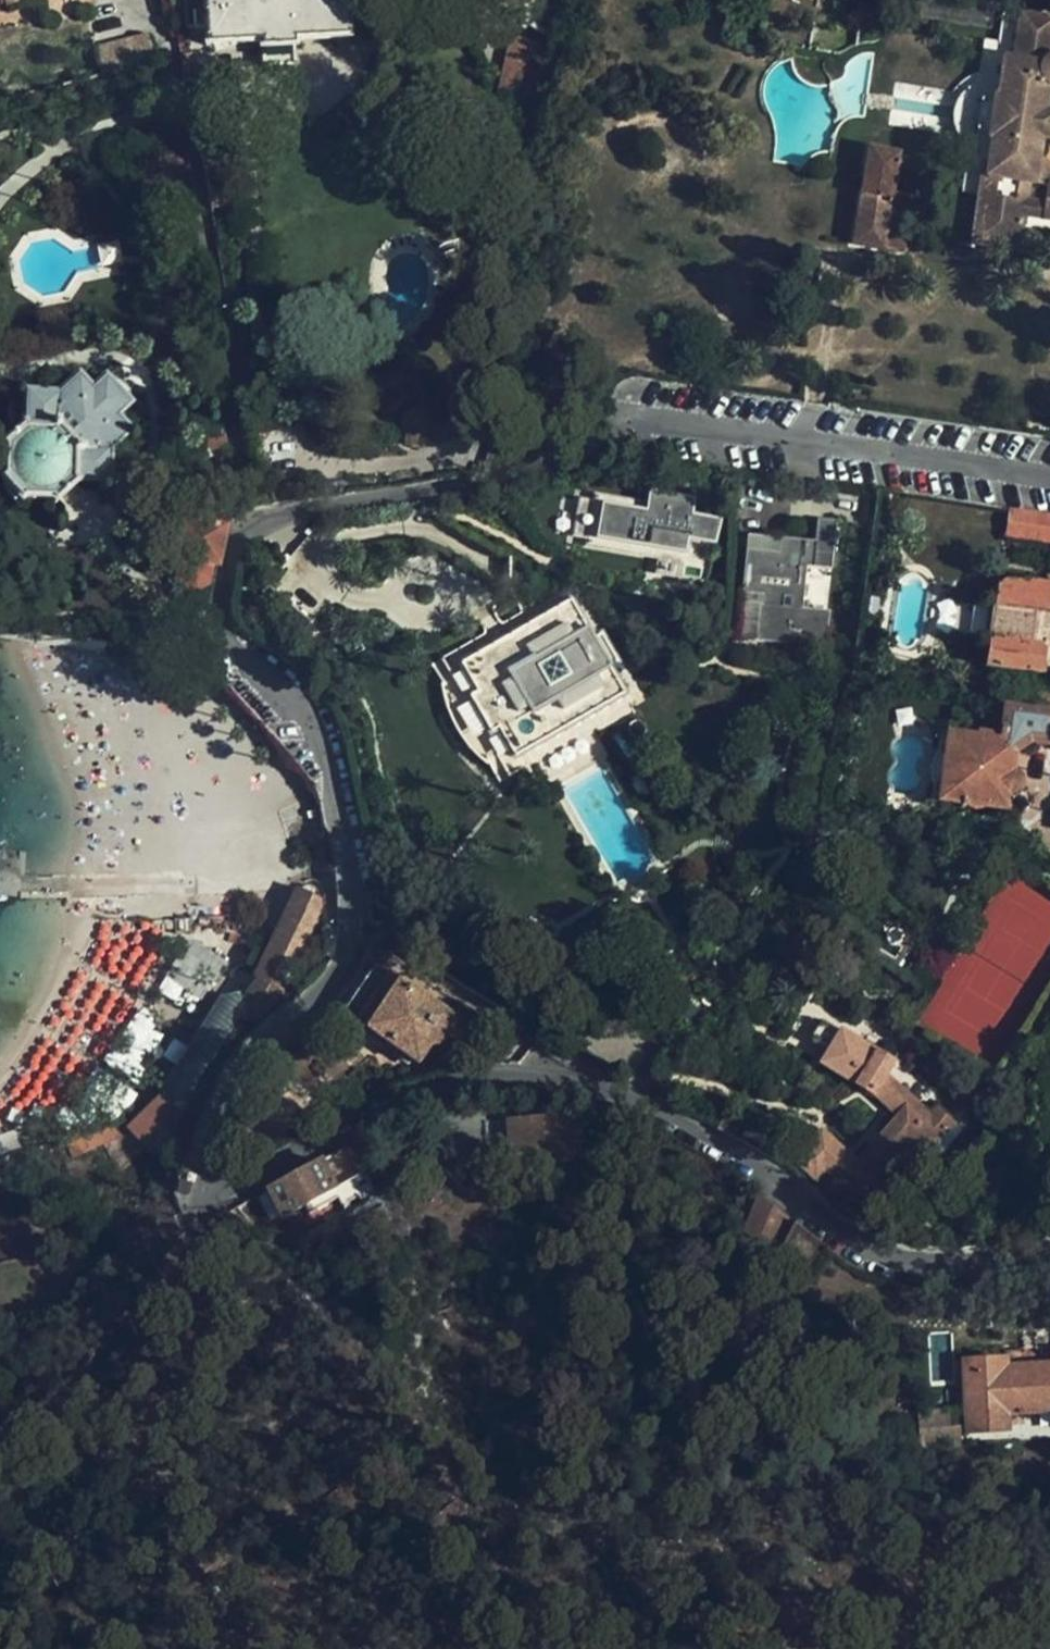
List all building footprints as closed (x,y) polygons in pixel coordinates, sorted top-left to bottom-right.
[(7,14),(42,7),(40,0),(4,0),(7,14)] [(190,30),(209,28),(211,47),(261,44),(262,68),(295,66),(294,43),(348,39),(347,14),(343,14),(342,0),(188,0),(190,30)] [(973,0),(914,0),(912,15),(993,25),(996,3),(973,0)] [(173,13),(177,25),(184,23),(181,11),(173,13)] [(988,176),(983,175),(974,242),(1018,248),(1023,213),(1049,217),(1049,165),(1047,161),(1038,156),(1042,137),(1049,138),(1049,110),(1046,109),(1049,90),(1049,16),(1022,12),(1015,58),(1005,57),(1000,95),(996,94),(995,101),(991,131),(990,137),(993,138),(988,176)] [(499,93),(534,101),(548,39),(515,19),(499,93)] [(99,49),(106,76),(159,63),(152,36),(99,49)] [(991,131),(995,101),(982,99),(978,129),(991,131)] [(872,133),(869,149),(903,155),(906,139),(872,133)] [(869,149),(851,245),(903,253),(920,158),(903,155),(869,149)] [(19,502),(20,503),(24,500),(58,502),(77,485),(109,485),(111,449),(128,434),(116,420),(130,407),(105,381),(92,393),(77,378),(56,397),(25,394),(25,425),(2,446),(4,450),(4,478),(0,482),(0,483),(19,502)] [(416,449),(420,438),(405,434),(403,446),(416,449)] [(577,502),(572,538),(660,553),(655,576),(705,587),(720,522),(690,517),(693,503),(646,495),(644,506),(643,513),(591,504),(577,502)] [(592,497),(591,504),(643,513),(644,506),(592,497)] [(186,506),(183,521),(221,529),(224,514),(186,506)] [(1009,511),(1005,537),(1049,543),(1049,517),(1009,511)] [(197,593),(204,587),(210,564),(213,565),(221,529),(183,521),(175,558),(180,559),(175,581),(183,592),(197,593)] [(830,570),(835,523),(817,522),(815,544),(813,543),(810,569),(830,570)] [(781,541),(749,538),(742,596),(753,597),(757,554),(779,556),(781,541)] [(799,543),(781,541),(779,556),(757,554),(753,597),(765,598),(765,606),(760,606),(756,642),(825,650),(828,612),(802,610),(807,569),(797,568),(799,543)] [(997,588),(995,607),(1015,610),(1010,646),(989,643),(986,667),(1040,673),(1041,667),(1049,669),(1049,646),(1043,645),(1049,597),(1049,588),(1023,585),(1023,587),(1003,584),(997,588)] [(570,605),(464,669),(480,696),(470,703),(487,732),(497,725),(516,758),(623,695),(608,669),(617,664),(601,635),(591,641),(570,605)] [(752,605),(748,641),(756,642),(760,606),(752,605)] [(702,649),(694,647),(689,666),(698,665),(702,649)] [(1036,701),(1049,703),(1049,692),(1039,690),(1036,701)] [(948,737),(939,803),(1003,812),(1005,798),(1014,798),(1020,793),(1020,784),(1017,778),(1009,773),(1010,757),(1031,744),(1049,747),(1049,717),(1003,710),(999,741),(977,737),(976,741),(948,737)] [(284,842),(268,846),(271,860),(287,856),(284,842)] [(314,909),(315,904),(293,894),(259,972),(241,1003),(235,1004),(236,1010),(237,1016),(237,1018),(243,1017),(260,1030),(293,987),(287,982),(290,975),(283,973),(289,960),(298,961),(320,917),(314,909)] [(437,1011),(445,997),(388,961),(380,974),(373,969),(340,1014),(363,1030),(360,1033),(415,1069),(428,1051),(439,1050),(444,1046),(446,1040),(445,1032),(443,1029),(449,1020),(437,1011)] [(217,999),(189,1048),(161,1089),(163,1091),(161,1095),(121,1134),(146,1152),(168,1132),(200,1074),(237,1016),(236,1010),(217,999)] [(590,1016),(575,1011),(570,1026),(585,1031),(590,1016)] [(820,1065),(847,1081),(874,1097),(894,1065),(823,1022),(810,1042),(827,1052),(820,1065)] [(575,1164),(577,1104),(557,1101),(554,1116),(502,1120),(505,1155),(540,1153),(541,1164),(575,1164)] [(926,1160),(928,1158),(954,1125),(935,1110),(930,1117),(916,1105),(897,1128),(894,1126),(857,1168),(819,1138),(795,1165),(817,1183),(825,1174),(858,1203),(884,1173),(897,1183),(920,1156),(926,1160)] [(715,1129),(733,1138),(740,1123),(723,1114),(715,1129)] [(954,1125),(928,1158),(936,1157),(948,1150),(961,1133),(954,1125)] [(75,1157),(103,1141),(97,1130),(60,1149),(62,1153),(75,1157)] [(318,1163),(258,1196),(272,1219),(278,1215),(280,1218),(303,1207),(333,1191),(318,1163)] [(333,1191),(303,1207),(308,1215),(338,1199),(333,1191)] [(786,1222),(759,1200),(743,1235),(770,1255),(786,1222)] [(932,1377),(953,1376),(953,1334),(932,1334),(932,1377)] [(1004,1359),(963,1361),(966,1434),(1049,1429),(1049,1364),(1005,1366),(1004,1359)]
